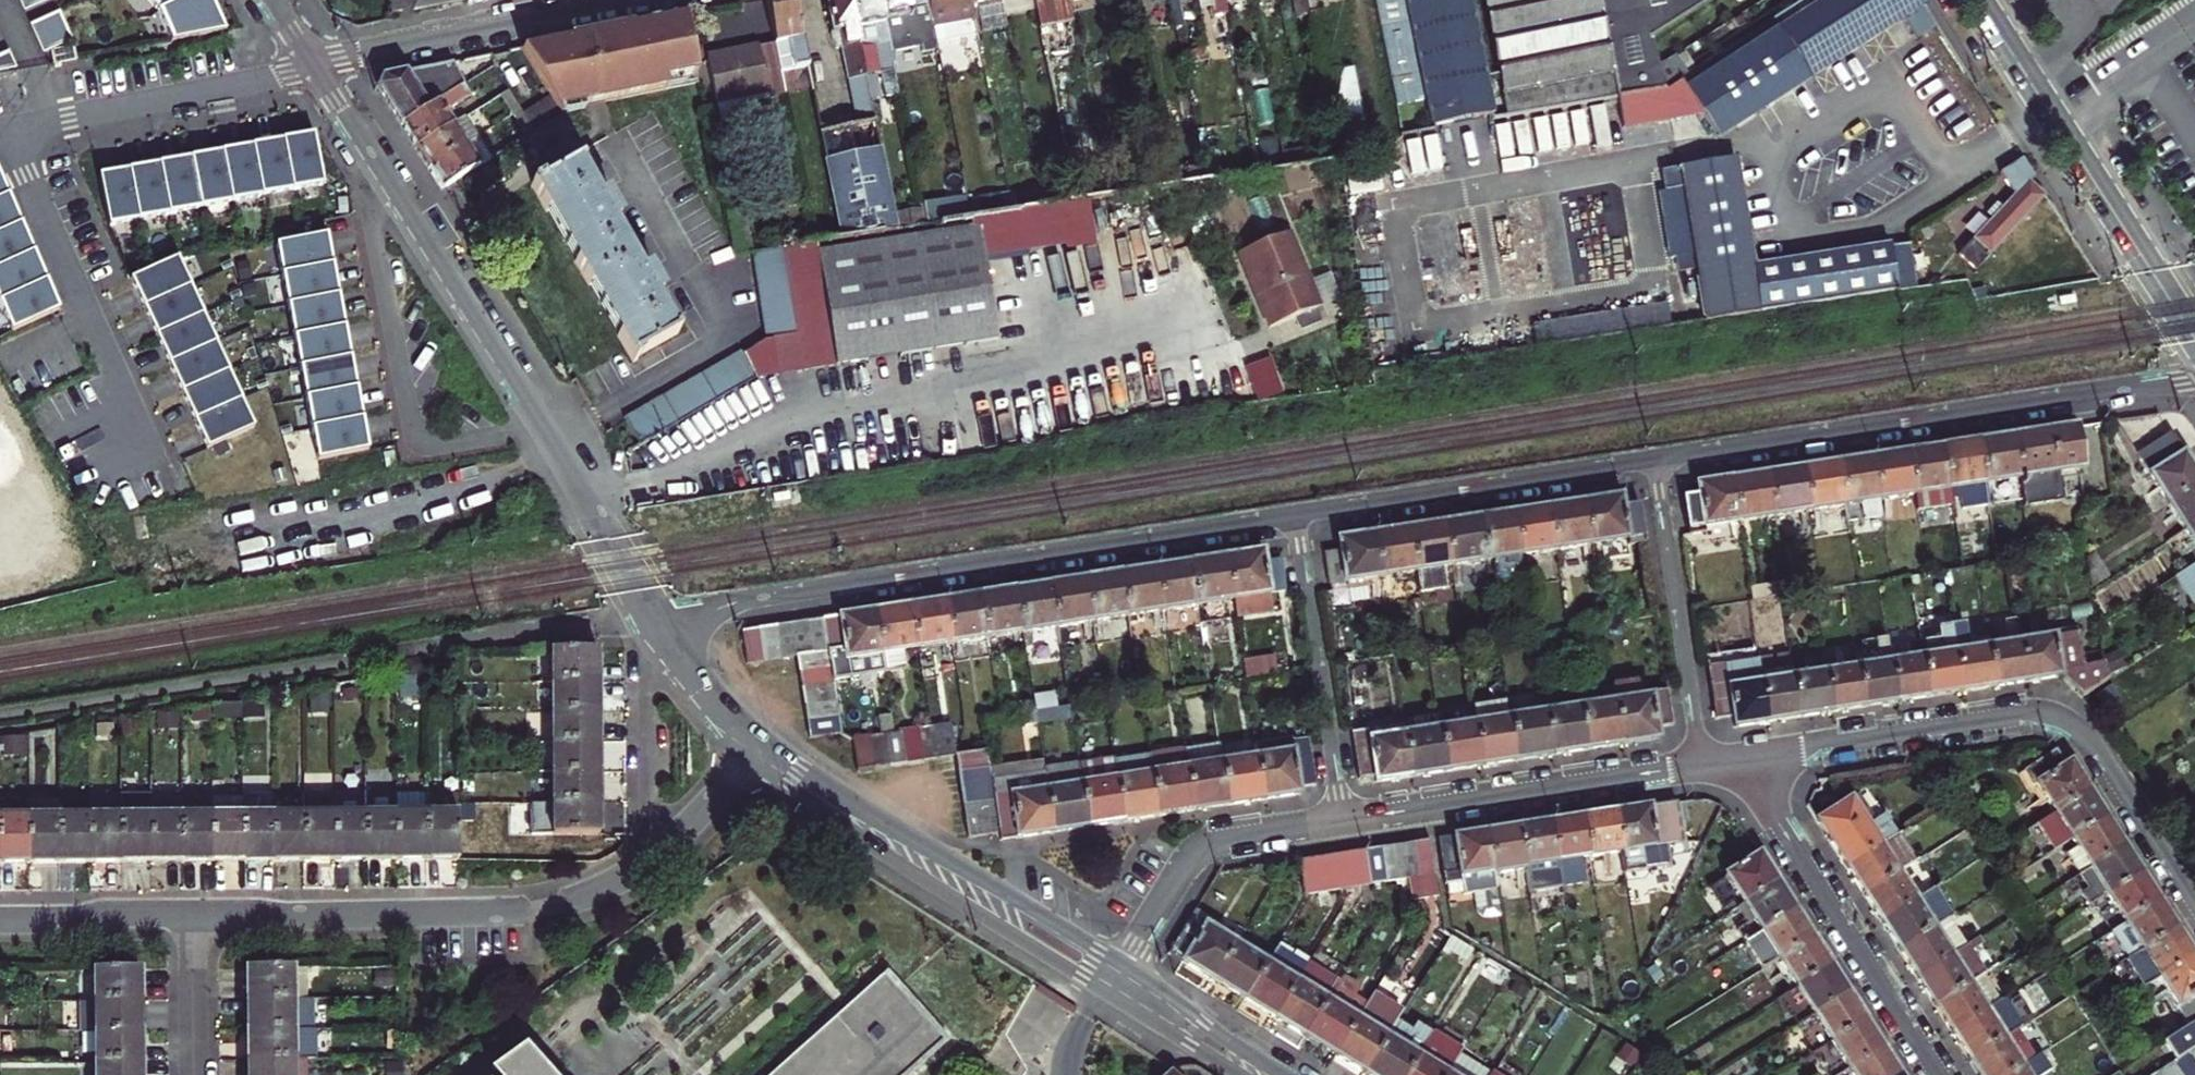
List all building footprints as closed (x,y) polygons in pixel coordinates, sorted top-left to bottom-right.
[(24,11),(49,0),(19,0),(24,11)] [(160,11),(184,0),(151,0),(160,11)] [(213,0),(184,0),(160,11),(171,42),(225,31),(213,0)] [(419,8),(464,0),(392,0),(393,12),(419,7),(419,8)] [(811,68),(797,0),(768,0),(777,44),(789,42),(795,71),(811,68)] [(836,50),(845,48),(860,124),(824,131),(845,238),(896,230),(893,215),(869,95),(866,80),(851,0),(826,0),(836,50)] [(866,80),(882,76),(886,98),(899,96),(894,68),(881,0),(851,0),(866,80)] [(894,68),(909,65),(905,48),(920,44),(912,2),(922,0),(881,0),(894,68)] [(1156,22),(1172,18),(1171,10),(1169,0),(1151,0),(1156,22)] [(1322,74),(1337,71),(1326,11),(1334,9),(1332,0),(1308,0),(1322,74)] [(1493,122),(1470,0),(1404,0),(1431,133),(1493,122)] [(1508,119),(1622,99),(1600,0),(1484,0),(1508,119)] [(1622,99),(1667,91),(1666,87),(1660,69),(1651,41),(1713,0),(1600,0),(1622,99)] [(1680,82),(1718,139),(1904,20),(1910,29),(1931,16),(1920,0),(1806,0),(1680,82)] [(1180,19),(1177,8),(1171,10),(1172,18),(1173,21),(1180,19)] [(59,12),(30,25),(43,53),(49,51),(50,64),(73,59),(71,41),(59,12)] [(680,17),(520,50),(541,84),(548,97),(556,110),(578,106),(579,110),(697,89),(680,17)] [(783,74),(795,71),(789,42),(777,44),(777,45),(783,74)] [(769,93),(771,101),(787,97),(783,74),(777,45),(761,48),(761,47),(710,58),(723,123),(757,116),(754,104),(753,97),(769,93)] [(0,55),(0,73),(6,71),(6,67),(11,65),(5,53),(0,55)] [(403,126),(430,109),(418,88),(436,77),(449,97),(466,87),(469,85),(454,63),(383,77),(379,88),(403,126)] [(509,91),(495,69),(483,76),(497,99),(509,91)] [(1352,71),(1323,77),(1333,126),(1362,121),(1352,71)] [(541,84),(524,93),(532,106),(548,97),(541,84)] [(430,109),(403,126),(417,148),(453,126),(446,113),(468,99),(465,94),(469,92),(466,87),(449,97),(430,109)] [(754,104),(771,101),(769,93),(753,97),(754,104)] [(578,106),(556,110),(560,116),(579,113),(579,110),(578,106)] [(560,116),(524,139),(536,157),(571,136),(560,116)] [(417,148),(430,169),(479,139),(466,117),(453,126),(417,148)] [(1258,172),(1286,167),(1278,127),(1250,133),(1258,172)] [(479,139),(430,169),(442,189),(492,159),(479,139)] [(320,140),(288,146),(298,196),(329,190),(320,140)] [(298,196),(288,146),(257,151),(267,201),(298,196)] [(267,201),(257,151),(227,157),(236,207),(267,201)] [(227,157),(196,162),(205,213),(236,207),(227,157)] [(2008,238),(2015,231),(2043,201),(2046,198),(2028,180),(2033,174),(2022,157),(2003,173),(2017,192),(1958,255),(1976,272),(1986,261),(2008,238)] [(674,333),(642,276),(648,273),(637,252),(630,255),(612,223),(619,220),(606,197),(600,201),(580,165),(582,164),(581,161),(543,182),(542,180),(535,184),(636,361),(638,360),(637,357),(679,334),(677,331),(674,333)] [(1680,170),(1705,324),(1899,292),(1891,245),(1751,269),(1731,161),(1680,170)] [(196,162),(164,168),(174,218),(205,213),(196,162)] [(164,168),(134,174),(143,224),(174,218),(164,168)] [(134,174),(103,179),(112,230),(143,224),(134,174)] [(9,198),(0,177),(0,202),(9,198)] [(1073,188),(1043,194),(1045,206),(1076,201),(1073,188)] [(0,202),(0,236),(22,226),(9,198),(0,202)] [(896,230),(923,226),(920,211),(893,215),(896,230)] [(817,243),(812,243),(830,360),(992,334),(974,218),(970,218),(923,226),(896,230),(845,238),(817,243)] [(0,236),(0,270),(35,254),(22,226),(0,236)] [(1294,307),(1281,228),(1227,236),(1240,316),(1269,311),(1271,325),(1291,322),(1288,308),(1294,307)] [(331,241),(280,251),(286,282),(337,272),(331,241)] [(784,248),(752,253),(767,341),(799,336),(784,248)] [(0,270),(0,303),(48,283),(35,254),(0,270)] [(2086,257),(2074,258),(2076,270),(2088,268),(2086,257)] [(182,264),(134,285),(147,313),(194,292),(182,264)] [(337,272),(286,282),(292,312),(343,302),(337,272)] [(48,283),(0,303),(13,332),(61,311),(48,283)] [(147,313),(160,342),(207,321),(194,292),(147,313)] [(292,312),(298,343),(349,333),(343,302),(292,312)] [(1563,338),(1670,326),(1667,307),(1561,320),(1563,338)] [(160,342),(172,370),(220,349),(207,321),(160,342)] [(298,343),(304,374),(355,364),(349,333),(298,343)] [(740,357),(754,380),(777,366),(764,343),(740,357)] [(172,370),(185,399),(232,377),(220,349),(172,370)] [(355,364),(304,374),(310,405),(361,395),(355,364)] [(185,399),(198,427),(245,406),(232,377),(185,399)] [(310,405),(316,435),(366,425),(361,395),(310,405)] [(198,427),(211,455),(258,434),(245,406),(198,427)] [(316,435),(322,466),(373,456),(366,425),(316,435)] [(2075,427),(2014,437),(2020,481),(2024,508),(2061,503),(2057,475),(2081,471),(2075,427)] [(2168,503),(2194,485),(2194,469),(2172,432),(2137,454),(2168,503)] [(2014,437),(1979,442),(1986,486),(2020,481),(2014,437)] [(1979,442),(1944,448),(1950,492),(1953,508),(1954,516),(1990,510),(1986,486),(1979,442)] [(1944,448),(1909,453),(1916,497),(1950,492),(1944,448)] [(1909,453),(1873,459),(1880,503),(1916,497),(1909,453)] [(1880,503),(1873,459),(1851,462),(1839,464),(1845,508),(1864,505),(1866,521),(1882,519),(1880,503)] [(1839,464),(1803,470),(1810,514),(1845,508),(1839,464)] [(1803,470),(1768,476),(1775,519),(1810,514),(1803,470)] [(1775,519),(1768,476),(1733,481),(1740,524),(1775,519)] [(1705,537),(1704,530),(1740,524),(1733,481),(1698,487),(1699,497),(1684,500),(1690,539),(1705,537)] [(2168,503),(2185,530),(2194,524),(2194,485),(2168,503)] [(1916,497),(1918,514),(1953,508),(1950,492),(1916,497)] [(1585,503),(1592,546),(1628,540),(1630,548),(1646,545),(1640,506),(1624,509),(1622,497),(1585,503)] [(1592,546),(1585,503),(1551,508),(1557,551),(1592,546)] [(1557,551),(1551,508),(1517,513),(1523,556),(1557,551)] [(1480,519),(1486,562),(1490,581),(1526,575),(1523,556),(1517,513),(1480,519)] [(1445,524),(1452,567),(1486,562),(1480,519),(1445,524)] [(1431,527),(1410,530),(1416,573),(1419,592),(1455,586),(1452,567),(1445,524),(1431,527)] [(2185,530),(2194,546),(2194,524),(2185,530)] [(1416,573),(1410,530),(1374,535),(1381,578),(1416,573)] [(1341,552),(1326,555),(1330,586),(1381,578),(1374,535),(1339,541),(1341,552)] [(1262,553),(1226,558),(1232,601),(1287,592),(1283,561),(1265,564),(1262,553)] [(2097,556),(2062,569),(2072,595),(2107,582),(2097,556)] [(1226,558),(1190,564),(1196,606),(1232,601),(1226,558)] [(2172,577),(2191,607),(2194,604),(2194,562),(2172,577)] [(1190,564),(1155,569),(1162,612),(1196,606),(1190,564)] [(1121,574),(1128,617),(1162,612),(1155,569),(1121,574)] [(1121,574),(1085,580),(1092,623),(1128,617),(1121,574)] [(1092,623),(1085,580),(1050,585),(1057,628),(1092,623)] [(1057,628),(1050,585),(1015,591),(1022,634),(1057,628)] [(1015,591),(979,596),(986,640),(1022,634),(1015,591)] [(944,602),(951,645),(986,640),(979,596),(944,602)] [(915,651),(951,645),(944,602),(908,607),(915,651)] [(915,651),(908,607),(874,612),(881,656),(915,651)] [(849,681),(846,661),(881,656),(874,612),(824,620),(829,653),(832,668),(834,684),(849,681)] [(1966,619),(1952,621),(1964,693),(1976,691),(1996,688),(1989,643),(1970,646),(1966,619)] [(829,653),(824,620),(809,622),(814,655),(829,653)] [(1943,650),(1924,653),(1931,698),(1964,693),(1952,621),(1939,623),(1943,650)] [(809,622),(793,625),(797,657),(814,655),(809,622)] [(793,625),(775,628),(779,660),(797,657),(793,625)] [(779,660),(775,628),(759,630),(763,662),(779,660)] [(2020,638),(2028,684),(2062,679),(2081,697),(2104,682),(2101,661),(2083,664),(2077,629),(2020,638)] [(759,630),(744,632),(748,664),(763,662),(759,630)] [(2020,638),(1989,643),(1996,688),(2028,684),(2020,638)] [(550,651),(550,683),(597,683),(597,651),(550,651)] [(814,655),(797,657),(800,673),(832,668),(829,653),(814,655)] [(1924,653),(1892,658),(1899,703),(1931,698),(1924,653)] [(1859,663),(1866,708),(1899,703),(1892,658),(1859,663)] [(1769,723),(1761,669),(1760,659),(1710,667),(1718,719),(1734,717),(1735,728),(1769,723)] [(1826,668),(1833,713),(1866,708),(1859,663),(1826,668)] [(1802,718),(1795,673),(1794,665),(1761,669),(1769,723),(1802,718)] [(800,673),(802,688),(834,684),(832,668),(800,673)] [(1833,713),(1826,668),(1795,673),(1802,718),(1833,713)] [(550,683),(551,714),(598,713),(597,683),(550,683)] [(1623,746),(1660,740),(1658,730),(1674,727),(1668,690),(1653,693),(1653,697),(1642,699),(1640,683),(1614,687),(1617,703),(1623,746)] [(834,684),(802,688),(804,705),(837,700),(834,684)] [(804,705),(806,722),(839,717),(837,700),(804,705)] [(1623,746),(1617,703),(1582,708),(1589,751),(1623,746)] [(1483,768),(1519,762),(1512,719),(1509,704),(1474,710),(1476,724),(1483,768)] [(1069,707),(1034,712),(1035,719),(1036,723),(1071,718),(1069,707)] [(1555,756),(1589,751),(1582,708),(1548,713),(1555,756)] [(1035,719),(1034,712),(1024,714),(1025,721),(1035,719)] [(551,714),(551,744),(598,744),(598,713),(551,714)] [(1512,719),(1519,762),(1531,760),(1555,756),(1548,713),(1512,719)] [(839,717),(806,722),(809,739),(842,734),(839,717)] [(1405,734),(1405,735),(1412,779),(1447,773),(1441,729),(1439,721),(1410,725),(1411,733),(1405,734)] [(1476,724),(1441,729),(1447,773),(1483,768),(1476,724)] [(951,725),(935,728),(940,760),(956,757),(951,725)] [(1370,735),(1370,740),(1405,735),(1405,734),(1404,726),(1369,731),(1370,735)] [(928,729),(918,730),(923,762),(940,760),(935,728),(928,729)] [(923,762),(918,730),(902,733),(907,765),(923,762)] [(893,734),(885,736),(891,768),(907,765),(902,733),(893,734)] [(1370,735),(1353,738),(1360,781),(1376,778),(1377,784),(1412,779),(1405,735),(1370,740),(1370,735)] [(885,736),(869,738),(874,770),(891,768),(885,736)] [(852,741),(857,773),(874,770),(869,738),(852,741)] [(1316,787),(1309,741),(1293,743),(1293,740),(1255,746),(1256,757),(1263,801),(1300,795),(1300,790),(1316,787)] [(1217,742),(1183,747),(1193,812),(1227,807),(1220,763),(1217,742)] [(551,744),(551,774),(598,773),(598,744),(551,744)] [(1183,747),(1150,752),(1160,817),(1193,812),(1183,747)] [(956,757),(959,775),(990,770),(988,752),(956,757)] [(1123,823),(1160,817),(1150,752),(1113,757),(1123,823)] [(2052,815),(2089,792),(2070,762),(2065,765),(2057,752),(2025,772),(2052,815)] [(1113,757),(1078,763),(1087,828),(1123,823),(1113,757)] [(1227,807),(1263,801),(1256,757),(1220,763),(1227,807)] [(1001,841),(1053,833),(1043,769),(1042,762),(990,770),(993,785),(995,802),(998,818),(1000,835),(1001,841)] [(1078,763),(1043,769),(1053,833),(1087,828),(1078,763)] [(960,783),(961,790),(993,785),(990,770),(959,775),(960,783)] [(598,773),(551,774),(551,804),(599,803),(598,773)] [(961,790),(964,807),(995,802),(993,785),(961,790)] [(395,787),(364,788),(365,861),(396,860),(395,794),(395,787)] [(334,861),(333,788),(303,788),(303,812),(304,861),(334,861)] [(365,861),(364,788),(333,788),(334,861),(365,861)] [(1886,812),(1872,788),(1856,798),(1870,822),(1886,812)] [(120,791),(120,794),(121,863),(150,863),(150,795),(150,791),(120,791)] [(2106,819),(2089,792),(2052,815),(2070,842),(2106,819)] [(89,794),(89,815),(90,864),(121,863),(120,794),(89,794)] [(181,794),(150,795),(150,863),(163,863),(182,863),(181,794)] [(212,862),(211,794),(181,794),(182,863),(212,862)] [(241,794),(211,794),(212,862),(242,862),(241,813),(241,794)] [(425,860),(423,806),(423,794),(395,794),(396,860),(425,860)] [(423,794),(423,806),(425,860),(458,859),(457,805),(457,794),(423,794)] [(59,795),(29,796),(29,815),(59,815),(59,795)] [(1854,795),(1816,819),(1845,867),(1899,833),(1886,812),(1870,822),(1856,798),(1854,795)] [(995,802),(964,807),(967,823),(998,818),(995,802)] [(599,803),(551,804),(531,804),(531,836),(599,836),(599,803)] [(1677,804),(1617,813),(1624,855),(1627,878),(1645,875),(1645,873),(1667,869),(1664,848),(1684,846),(1677,804)] [(241,813),(242,862),(273,861),(273,812),(241,813)] [(273,812),(273,861),(304,861),(303,812),(273,812)] [(1585,818),(1592,860),(1624,855),(1617,813),(1585,818)] [(0,816),(0,865),(30,865),(29,815),(0,816)] [(29,815),(30,865),(60,864),(59,815),(29,815)] [(59,815),(60,864),(90,864),(89,815),(59,815)] [(998,818),(967,823),(969,839),(1000,835),(998,818)] [(1595,883),(1592,860),(1585,818),(1554,823),(1564,888),(1595,883)] [(2117,837),(2106,819),(2070,842),(2076,852),(2064,859),(2076,878),(2124,848),(2117,837)] [(1564,888),(1554,823),(1539,825),(1522,828),(1528,870),(1532,893),(1564,888)] [(1528,870),(1522,828),(1489,833),(1496,875),(1528,870)] [(1862,894),(1907,866),(1921,857),(1904,830),(1899,833),(1845,867),(1855,882),(1862,894)] [(1496,875),(1489,833),(1440,840),(1447,887),(1462,884),(1473,885),(1476,900),(1479,903),(1484,907),(1489,908),(1501,907),(1496,875)] [(1430,842),(1413,844),(1418,878),(1435,876),(1430,842)] [(1418,878),(1413,844),(1396,847),(1402,881),(1410,880),(1418,878)] [(1402,881),(1396,847),(1381,849),(1386,883),(1402,881)] [(2124,848),(2076,878),(2085,892),(2076,898),(2084,911),(2105,899),(2142,876),(2124,848)] [(1386,883),(1381,849),(1365,852),(1370,886),(1376,885),(1386,883)] [(1370,886),(1365,852),(1349,854),(1353,888),(1370,886)] [(1353,888),(1349,854),(1332,857),(1337,891),(1342,890),(1353,888)] [(1725,877),(1743,906),(1777,884),(1759,855),(1725,877)] [(1337,891),(1332,857),(1316,859),(1321,893),(1337,891)] [(1321,893),(1316,859),(1301,862),(1306,895),(1311,894),(1321,893)] [(1881,922),(1919,899),(1925,895),(1907,866),(1862,894),(1881,922)] [(1439,898),(1435,876),(1418,878),(1410,880),(1414,902),(1439,898)] [(2142,876),(2105,899),(2123,926),(2159,903),(2142,876)] [(1777,884),(1743,906),(1760,932),(1794,910),(1788,899),(1777,884)] [(1898,950),(1936,926),(1919,899),(1881,922),(1898,950)] [(2159,903),(2123,926),(2140,953),(2177,930),(2159,903)] [(1794,910),(1760,932),(1744,942),(1762,970),(1778,960),(1812,938),(1794,910)] [(1952,916),(1936,926),(1898,950),(1917,978),(1970,944),(1952,916)] [(1169,955),(1215,983),(1238,946),(1192,918),(1169,955)] [(2177,930),(2140,953),(2124,964),(2140,991),(2157,980),(2194,957),(2177,930)] [(1476,947),(1455,934),(1450,943),(1471,956),(1476,947)] [(1812,938),(1778,960),(1795,987),(1830,965),(1812,938)] [(1917,978),(1934,1005),(1976,979),(1962,957),(1974,950),(1970,944),(1917,978)] [(1215,983),(1245,1001),(1268,965),(1238,946),(1215,983)] [(1268,965),(1245,1001),(1275,1020),(1298,983),(1303,974),(1273,956),(1268,965)] [(2194,1023),(2194,959),(2194,957),(2157,980),(2187,1028),(2193,1024),(2194,1023)] [(1830,965),(1795,987),(1813,1015),(1848,993),(1830,965)] [(95,1000),(141,999),(141,967),(94,968),(95,1000)] [(249,967),(249,998),(295,997),(294,967),(249,967)] [(1303,974),(1298,983),(1307,988),(1317,972),(1308,967),(1303,974)] [(1298,983),(1275,1020),(1306,1039),(1339,986),(1317,972),(1307,988),(1298,983)] [(1976,979),(1934,1005),(1952,1033),(1997,1004),(1980,977),(1976,979)] [(1306,1039),(1336,1057),(1367,1006),(1359,1001),(1364,992),(1343,979),(1339,986),(1306,1039)] [(958,1051),(895,980),(785,1074),(931,1074),(958,1051)] [(1813,1015),(1795,987),(1782,996),(1799,1024),(1813,1015)] [(1813,1015),(1831,1043),(1865,1020),(1859,1011),(1848,993),(1813,1015)] [(249,998),(250,1028),(295,1028),(295,997),(249,998)] [(310,1028),(309,997),(295,997),(295,1028),(310,1028)] [(1365,1074),(1367,1074),(1398,1025),(1403,1018),(1372,998),(1367,1006),(1336,1057),(1365,1074)] [(142,1028),(141,999),(95,1000),(95,1029),(142,1028)] [(1997,1004),(1952,1033),(1969,1060),(2006,1037),(2018,1030),(2000,1003),(1997,1004)] [(1865,1020),(1831,1043),(1848,1070),(1882,1047),(1865,1020)] [(1367,1074),(1409,1074),(1434,1036),(1419,1027),(1414,1034),(1398,1025),(1367,1074)] [(142,1060),(142,1028),(95,1029),(95,1060),(142,1060)] [(295,1028),(250,1028),(250,1060),(296,1060),(295,1028)] [(295,1028),(296,1060),(310,1060),(310,1028),(295,1028)] [(1461,1056),(1462,1055),(1434,1036),(1409,1074),(1449,1074),(1461,1056)] [(1969,1060),(1978,1074),(2008,1074),(2024,1065),(2006,1037),(1969,1060)] [(527,1046),(491,1073),(493,1074),(552,1074),(527,1046)] [(1848,1070),(1851,1074),(1899,1074),(1892,1063),(1882,1047),(1848,1070)] [(2008,1074),(2040,1074),(2050,1068),(2041,1054),(2024,1065),(2008,1074)] [(2189,1054),(2175,1062),(2183,1074),(2194,1074),(2194,1064),(2189,1054)] [(1461,1056),(1449,1074),(1491,1074),(1461,1056)] [(142,1060),(95,1060),(95,1074),(143,1074),(142,1060)] [(250,1074),(296,1074),(296,1060),(250,1060),(250,1074)] [(310,1060),(296,1060),(296,1074),(310,1074),(310,1060)] [(2162,1070),(2164,1074),(2183,1074),(2175,1062),(2162,1070)]
